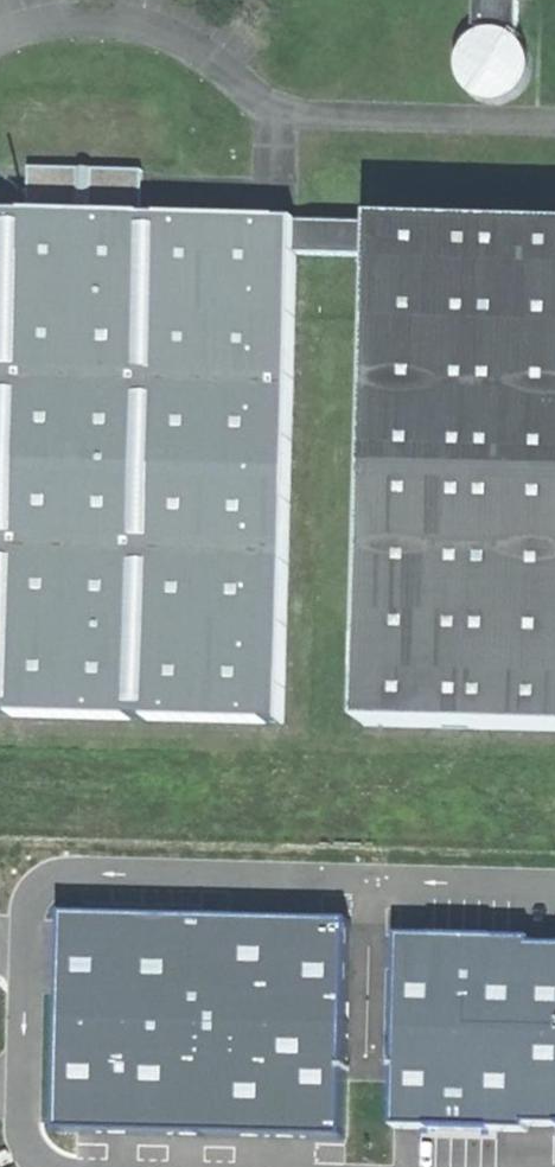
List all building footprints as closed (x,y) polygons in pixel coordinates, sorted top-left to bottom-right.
[(471,29),(513,30),(514,0),(472,0),(471,29)] [(280,723),(294,256),(295,222),(141,217),(141,173),(84,171),(27,169),(26,215),(0,214),(0,716),(280,723)] [(379,224),(295,222),(294,256),(378,258),(379,224)] [(554,729),(554,229),(379,224),(378,258),(364,724),(554,729)] [(354,923),(67,916),(61,1130),(349,1137),(354,923)] [(405,942),(400,1130),(554,1134),(554,945),(405,942)]
